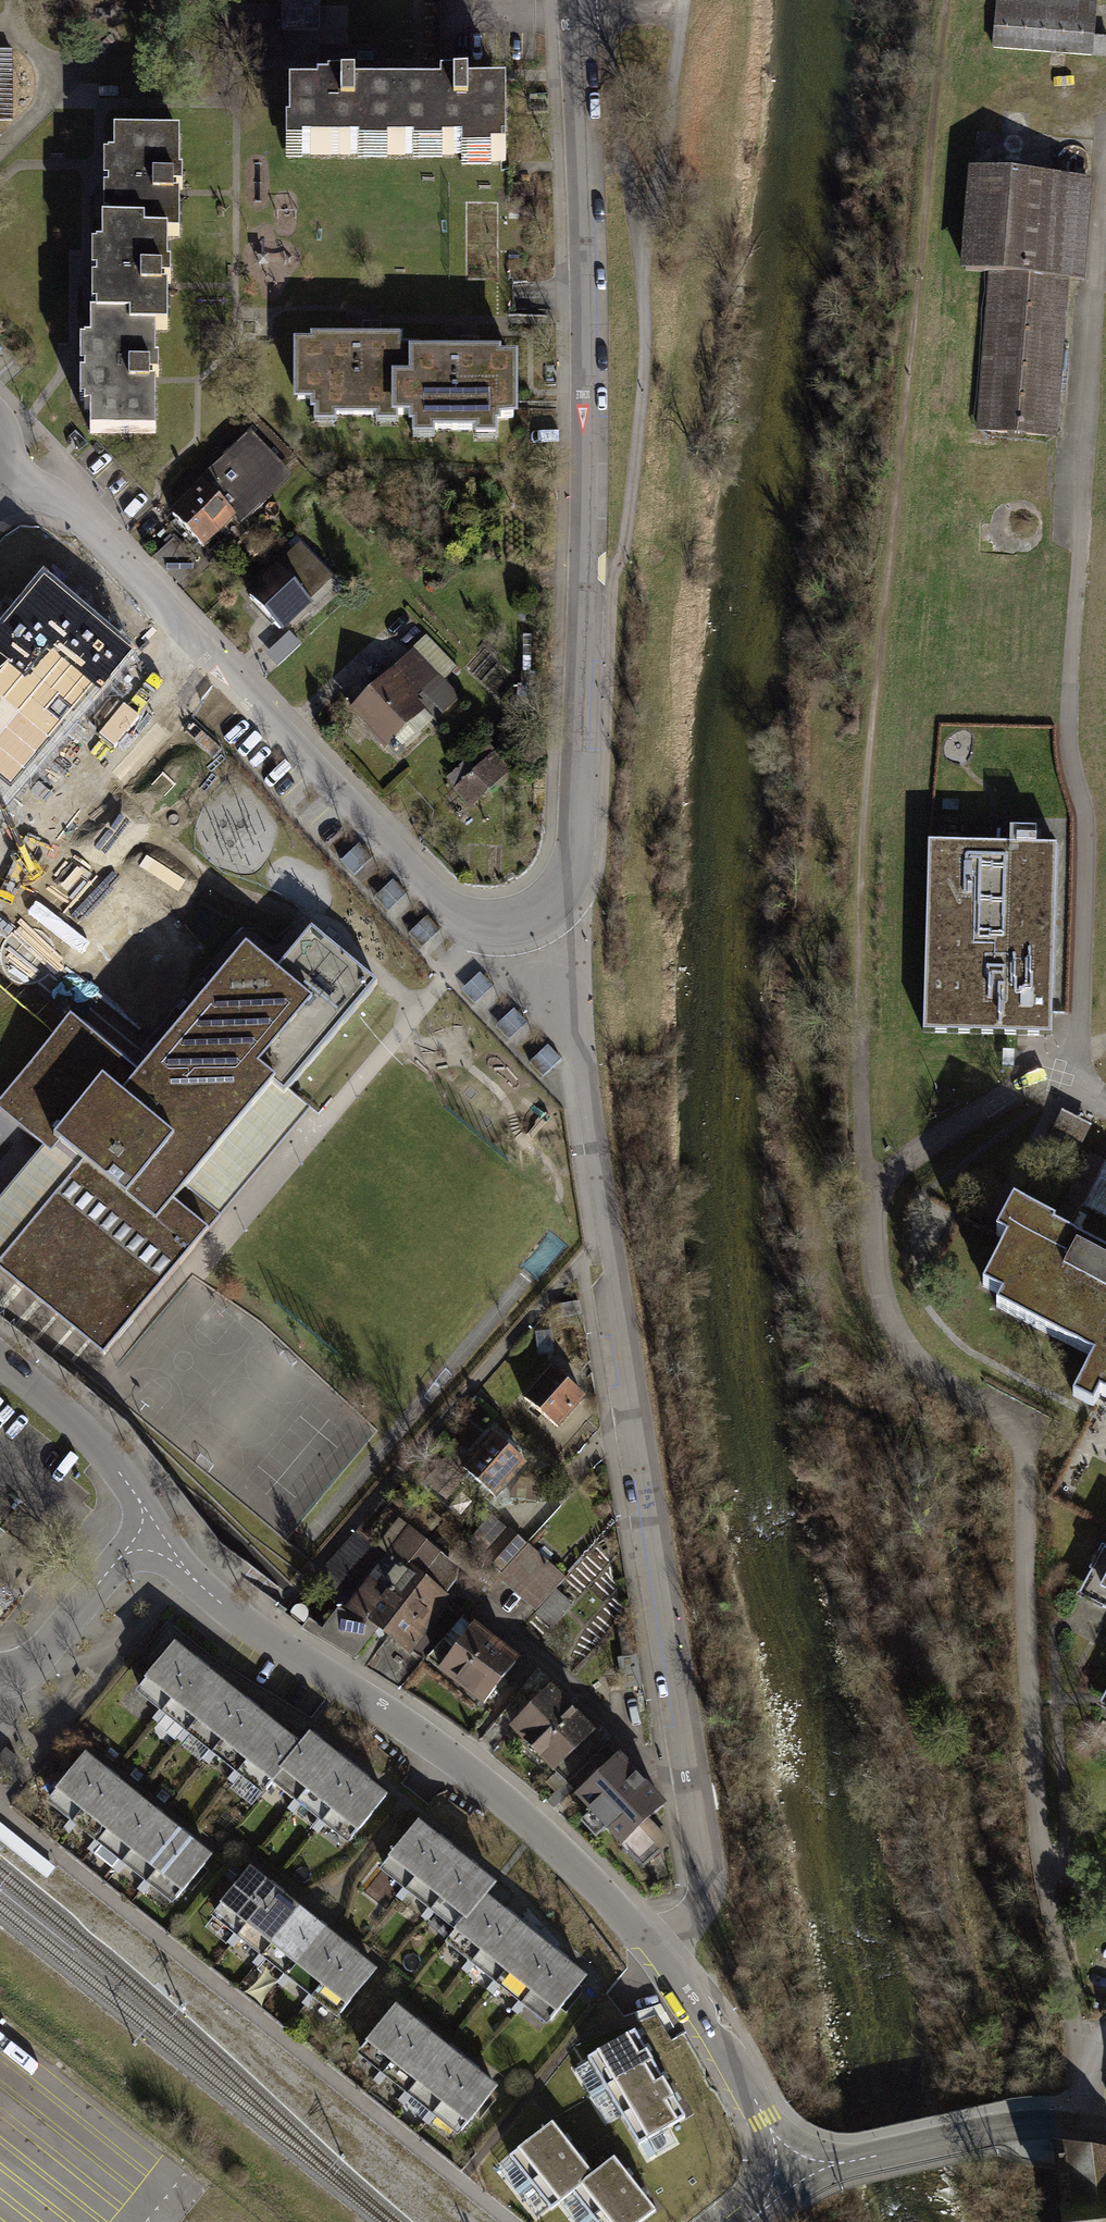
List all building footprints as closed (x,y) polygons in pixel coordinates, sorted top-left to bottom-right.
[(323,0),(283,0),(285,45),(325,43),(323,0)] [(1000,0),(997,47),(1105,55),(1105,38),(1094,37),(1096,7),(1000,0)] [(400,97),(400,155),(466,155),(466,163),(506,163),(507,97),(467,97),(467,88),(442,88),(442,97),(400,97)] [(289,97),(289,156),(400,155),(400,97),(354,96),(354,89),(318,89),(318,97),(289,97)] [(167,237),(180,236),(180,196),(173,196),(174,189),(182,189),(183,172),(179,172),(180,135),(114,134),(114,159),(109,159),(108,225),(143,226),(143,236),(167,237)] [(987,278),(975,431),(1053,437),(1065,281),(1085,283),(1094,179),(963,168),(955,275),(987,278)] [(156,330),(168,330),(168,290),(162,290),(162,284),(171,284),(171,267),(167,267),(167,237),(143,236),(143,226),(108,225),(103,225),(102,251),(96,251),(95,318),(130,318),(130,330),(156,330)] [(92,433),(156,433),(156,384),(150,384),(150,377),(159,377),(159,360),(155,360),(156,330),(130,330),(130,318),(95,318),(91,318),(91,342),(85,342),(84,410),(92,410),(92,433)] [(398,352),(398,342),(380,342),(380,333),(364,333),(364,342),(316,342),(316,347),(297,347),(298,400),(313,400),(313,417),(414,416),(414,356),(414,352),(398,352)] [(463,357),(414,356),(414,416),(414,430),(496,430),(496,418),(513,418),(514,361),(497,361),(497,357),(479,357),(479,348),(463,348),(463,357)] [(253,440),(173,515),(203,546),(283,472),(253,440)] [(303,547),(249,598),(279,630),(295,615),(300,620),(338,585),(303,547)] [(124,653),(39,581),(0,627),(0,801),(124,653)] [(416,656),(354,713),(396,758),(419,736),(408,724),(426,707),(435,717),(455,698),(416,656)] [(470,805),(503,774),(489,759),(496,753),(487,743),(467,761),(476,771),(456,789),(470,805)] [(1054,851),(929,848),(924,1032),(1049,1035),(1054,851)] [(101,1355),(193,1246),(219,1216),(187,1188),(273,1087),(286,1097),(381,986),(313,928),(275,972),(246,948),(138,1075),(71,1019),(0,1103),(0,1109),(49,1151),(59,1139),(86,1162),(0,1263),(0,1270),(3,1272),(101,1355)] [(1062,1113),(1050,1138),(1079,1153),(1092,1127),(1062,1113)] [(1083,1206),(1105,1218),(1105,1163),(1083,1206)] [(1053,1231),(1056,1225),(1014,1203),(996,1237),(1006,1242),(983,1285),(1001,1294),(993,1308),(1105,1366),(1105,1258),(1053,1231)] [(550,1369),(525,1398),(557,1427),(583,1398),(550,1369)] [(1096,1394),(1105,1399),(1105,1374),(1096,1394)] [(463,1469),(467,1472),(494,1496),(524,1463),(493,1436),(463,1469)] [(457,1484),(467,1472),(463,1469),(450,1456),(426,1482),(446,1500),(459,1485),(457,1484)] [(550,1482),(520,1479),(513,1486),(512,1498),(538,1501),(550,1482)] [(357,1531),(319,1574),(352,1601),(343,1612),(356,1621),(364,1611),(381,1625),(410,1648),(446,1601),(437,1595),(455,1572),(419,1541),(438,1518),(407,1492),(367,1539),(357,1531)] [(485,1555),(507,1530),(492,1516),(470,1542),(485,1555)] [(527,1545),(508,1529),(507,1530),(485,1555),(504,1571),(527,1545)] [(564,1578),(527,1545),(504,1571),(501,1574),(538,1607),(564,1578)] [(556,1592),(542,1607),(556,1620),(570,1605),(556,1592)] [(381,1625),(364,1611),(356,1621),(343,1612),(339,1610),(318,1635),(356,1657),(381,1625)] [(427,1658),(441,1669),(474,1630),(460,1618),(427,1658)] [(474,1630),(441,1669),(484,1703),(516,1662),(474,1630)] [(196,1666),(174,1647),(133,1696),(156,1715),(196,1666)] [(222,1687),(196,1666),(156,1715),(182,1736),(222,1687)] [(248,1708),(222,1687),(182,1736),(209,1757),(248,1708)] [(510,1723),(569,1784),(603,1752),(552,1698),(538,1711),(529,1701),(510,1723)] [(275,1729),(248,1708),(209,1757),(235,1778),(275,1729)] [(301,1750),(275,1729),(235,1778),(261,1799),(271,1787),(301,1750)] [(336,1758),(311,1737),(301,1750),(271,1787),(296,1808),(336,1758)] [(8,1769),(18,1757),(6,1748),(0,1755),(0,1763),(8,1769)] [(603,1752),(569,1784),(649,1869),(668,1851),(643,1824),(658,1809),(603,1752)] [(113,1778),(87,1757),(47,1808),(72,1828),(113,1778)] [(362,1779),(336,1758),(296,1808),(322,1828),(362,1779)] [(138,1798),(113,1778),(72,1828),(98,1848),(138,1798)] [(388,1800),(362,1779),(322,1828),(348,1849),(388,1800)] [(164,1818),(138,1798),(98,1848),(123,1869),(164,1818)] [(189,1838),(164,1818),(123,1869),(149,1889),(189,1838)] [(0,1822),(0,1841),(47,1879),(57,1867),(0,1822)] [(444,1845),(417,1825),(379,1873),(406,1893),(444,1845)] [(215,1858),(189,1838),(149,1889),(174,1909),(215,1858)] [(471,1866),(444,1845),(406,1893),(433,1914),(471,1866)] [(497,1887),(471,1866),(433,1914),(459,1935),(488,1899),(497,1887)] [(241,1942),(282,1891),(256,1871),(216,1922),(241,1942)] [(307,1911),(282,1891),(241,1942),(267,1962),(307,1911)] [(514,1919),(488,1899),(459,1935),(449,1949),(474,1969),(514,1919)] [(332,1931),(307,1911),(267,1962),(292,1982),(332,1931)] [(540,1940),(514,1919),(474,1969),(500,1990),(540,1940)] [(357,1951),(332,1931),(292,1982),(317,2002),(357,1951)] [(565,1960),(540,1940),(500,1990),(526,2010),(565,1960)] [(383,1971),(357,1951),(317,2002),(342,2022),(383,1971)] [(591,1980),(565,1960),(526,2010),(552,2030),(591,1980)] [(422,2029),(395,2008),(355,2059),(381,2080),(422,2029)] [(448,2050),(422,2029),(381,2080),(408,2101),(448,2050)] [(635,2035),(597,2058),(616,2081),(650,2061),(635,2035)] [(475,2071),(448,2050),(408,2101),(434,2122),(475,2071)] [(616,2081),(635,2108),(667,2089),(650,2061),(616,2081)] [(501,2092),(475,2071),(434,2122),(461,2143),(501,2092)] [(635,2108),(655,2132),(683,2116),(667,2089),(635,2108)] [(552,2124),(510,2157),(529,2182),(572,2151),(552,2124)] [(1056,2143),(1065,2213),(1061,2213),(1062,2221),(1105,2221),(1105,2152),(1056,2143)] [(529,2182),(550,2209),(572,2192),(592,2177),(572,2151),(529,2182)] [(154,2152),(122,2203),(137,2212),(150,2190),(162,2197),(161,2199),(182,2211),(201,2181),(154,2152)] [(632,2185),(612,2161),(592,2177),(572,2192),(592,2216),(632,2185)] [(653,2210),(632,2185),(592,2216),(597,2221),(639,2221),(653,2210)]
